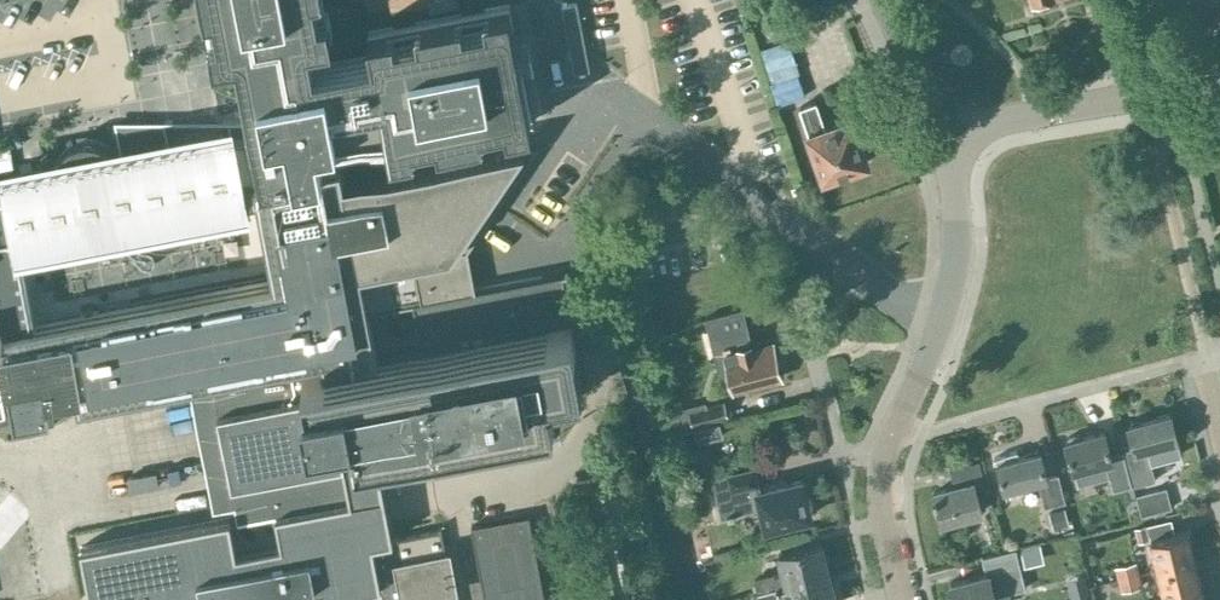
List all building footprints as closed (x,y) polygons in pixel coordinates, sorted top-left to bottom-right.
[(14,404),(16,413),(53,406),(50,390),(76,385),(79,401),(210,377),(237,520),(275,513),(281,542),(233,551),(227,517),(79,545),(89,599),(344,599),(343,592),(374,586),(381,584),(384,599),(457,599),(447,546),(443,529),(437,530),(392,539),(380,472),(379,467),(375,446),(555,411),(556,411),(552,390),(551,383),(584,377),(564,272),(570,271),(570,269),(476,287),(473,270),(468,246),(492,212),(486,209),(481,205),(521,145),(344,179),(340,159),(532,122),(509,3),(368,30),(373,54),(314,65),(309,40),(333,36),(326,0),(203,0),(214,59),(237,54),(251,124),(243,125),(243,122),(232,122),(234,134),(222,137),(169,147),(165,123),(146,123),(126,123),(133,155),(115,158),(114,157),(114,156),(113,155),(113,154),(112,153),(111,152),(110,151),(110,150),(109,150),(108,149),(107,148),(106,147),(105,147),(105,146),(104,145),(103,145),(102,144),(101,144),(100,143),(98,143),(97,142),(96,142),(95,142),(94,141),(93,141),(92,141),(91,140),(90,140),(89,140),(87,140),(86,140),(85,140),(84,140),(83,140),(82,140),(80,141),(79,141),(78,141),(77,141),(76,142),(75,142),(74,142),(73,143),(72,143),(71,144),(70,144),(69,145),(68,145),(67,146),(66,147),(65,147),(64,148),(63,149),(62,150),(61,151),(60,152),(59,153),(59,154),(58,155),(57,156),(57,157),(56,158),(56,159),(55,160),(55,161),(54,162),(54,163),(54,164),(54,165),(53,167),(53,168),(53,169),(53,170),(0,180),(0,407),(14,404)] [(825,176),(869,160),(854,116),(826,126),(817,100),(800,105),(825,176)] [(736,387),(781,376),(773,343),(753,348),(744,309),(705,318),(716,360),(728,357),(736,387)] [(692,426),(729,416),(726,402),(707,407),(706,401),(687,406),(688,408),(692,426)] [(693,428),(692,426),(688,408),(687,406),(661,412),(667,435),(693,428)] [(1135,450),(1127,452),(1134,477),(1136,485),(1156,479),(1151,461),(1182,453),(1178,439),(1171,412),(1128,423),(1135,450)] [(719,423),(694,429),(697,441),(722,435),(719,423)] [(1069,439),(1066,440),(1073,467),(1077,482),(1108,474),(1111,486),(1130,481),(1121,449),(1112,451),(1107,429),(1082,436),(1082,432),(1068,436),(1069,439)] [(1045,504),(1065,499),(1059,472),(1046,475),(1040,450),(1016,456),(1015,451),(996,455),(1003,487),(1039,478),(1045,504)] [(979,498),(988,496),(979,460),(950,467),(955,484),(934,490),(942,522),(982,512),(979,498)] [(812,511),(815,508),(812,497),(809,496),(804,479),(787,484),(786,480),(765,485),(766,488),(758,490),(756,484),(758,483),(754,468),(719,476),(723,492),(718,494),(724,516),(762,507),(767,526),(771,525),(773,528),(783,526),(786,522),(813,515),(812,511)] [(590,479),(576,482),(579,494),(593,491),(590,479)] [(1167,487),(1136,495),(1141,516),(1173,507),(1167,487)] [(546,590),(543,573),(533,575),(526,577),(515,516),(472,524),(487,599),(548,599),(546,590)] [(1187,529),(1152,537),(1159,568),(1194,559),(1187,529)] [(784,569),(756,576),(759,590),(830,573),(822,541),(780,552),(784,569)] [(953,586),(949,587),(952,599),(953,599),(956,599),(996,599),(995,594),(1025,587),(1016,548),(982,556),(987,573),(951,581),(953,586)] [(1136,558),(1116,563),(1120,577),(1140,572),(1136,558)] [(1159,568),(1166,597),(1202,589),(1194,559),(1159,568)] [(1120,577),(1123,590),(1143,585),(1140,572),(1120,577)] [(762,599),(774,599),(791,596),(792,599),(837,599),(830,573),(759,590),(762,599)] [(1167,599),(1204,599),(1202,589),(1166,597),(1167,599)]
